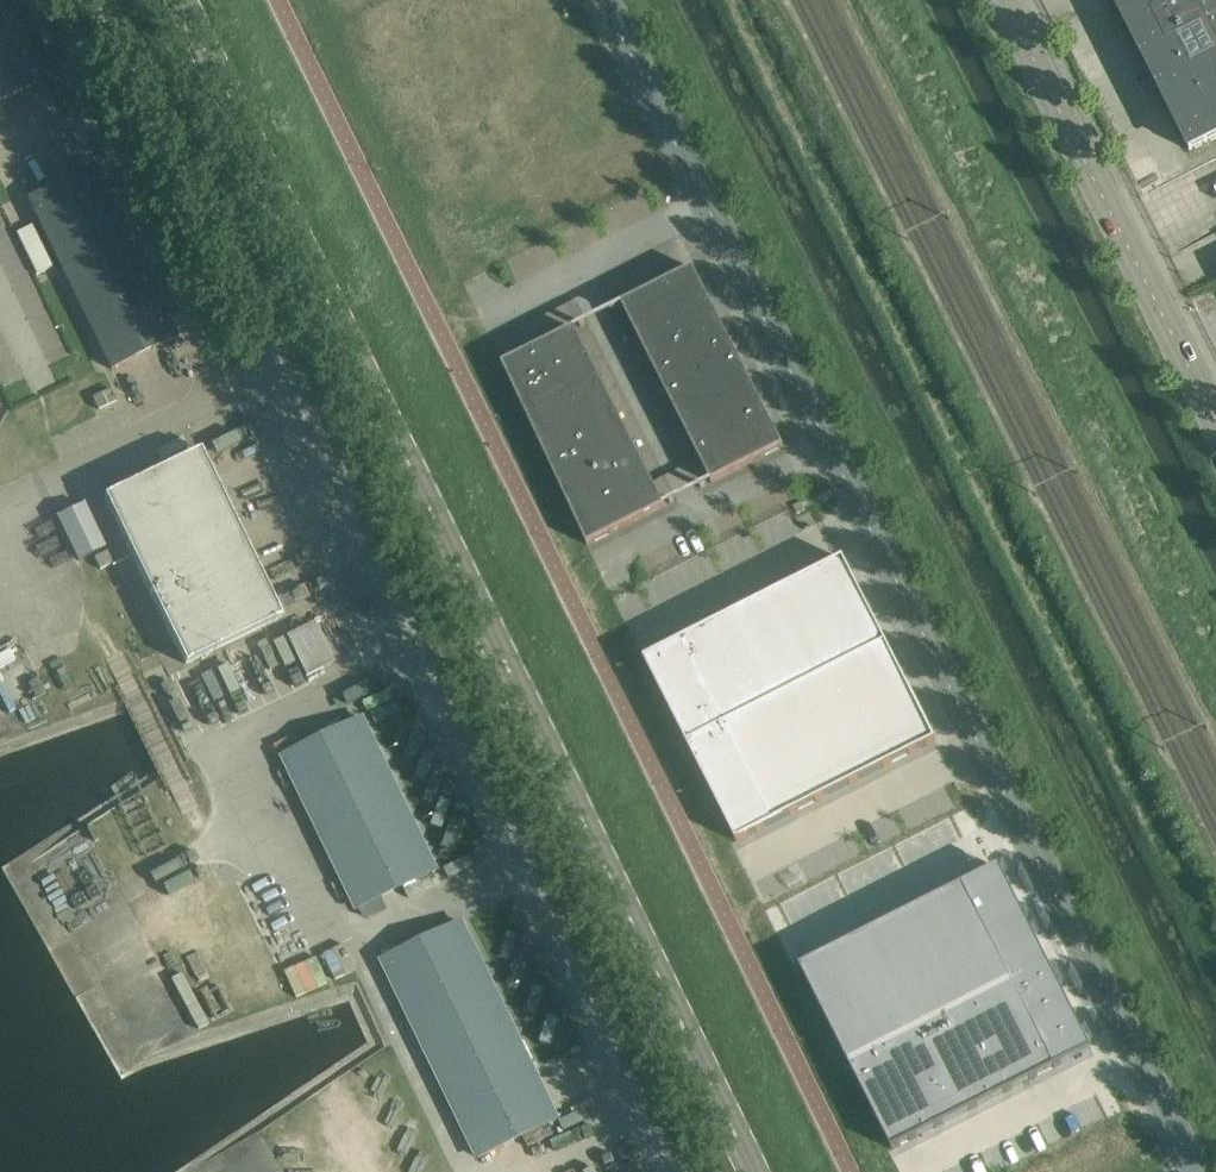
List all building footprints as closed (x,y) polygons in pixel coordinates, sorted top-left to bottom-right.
[(1142,58),(1143,58),(1144,60),(1144,61),(1143,63),(1143,64),(1143,66),(1143,68),(1143,69),(1144,71),(1144,72),(1145,73),(1145,75),(1146,76),(1147,77),(1148,78),(1149,79),(1150,80),(1152,81),(1153,82),(1154,83),(1156,83),(1157,85),(1156,86),(1187,146),(1189,150),(1215,136),(1215,0),(1113,0),(1142,58)] [(33,84),(0,15),(0,100),(33,84)] [(176,337),(93,166),(28,198),(111,368),(176,337)] [(16,232),(37,274),(52,267),(32,225),(16,232)] [(711,483),(783,446),(693,268),(621,304),(711,483)] [(502,364),(587,545),(664,506),(574,328),(502,364)] [(98,409),(116,400),(111,388),(92,397),(98,409)] [(180,437),(154,450),(159,460),(185,447),(180,437)] [(200,450),(103,496),(185,664),(281,617),(200,450)] [(78,560),(104,547),(83,503),(57,516),(78,560)] [(107,551),(94,557),(100,569),(112,562),(107,551)] [(843,559),(644,660),(736,842),(935,741),(843,559)] [(313,623),(286,636),(306,676),(333,663),(313,623)] [(284,757),(358,908),(435,870),(362,719),(284,757)] [(980,876),(800,967),(892,1149),(892,1150),(1073,1058),(1091,1049),(1082,1030),(1008,885),(999,866),(980,876)] [(460,922),(383,960),(479,1158),(557,1120),(460,922)] [(329,987),(329,974),(303,974),(303,987),(329,987)]
